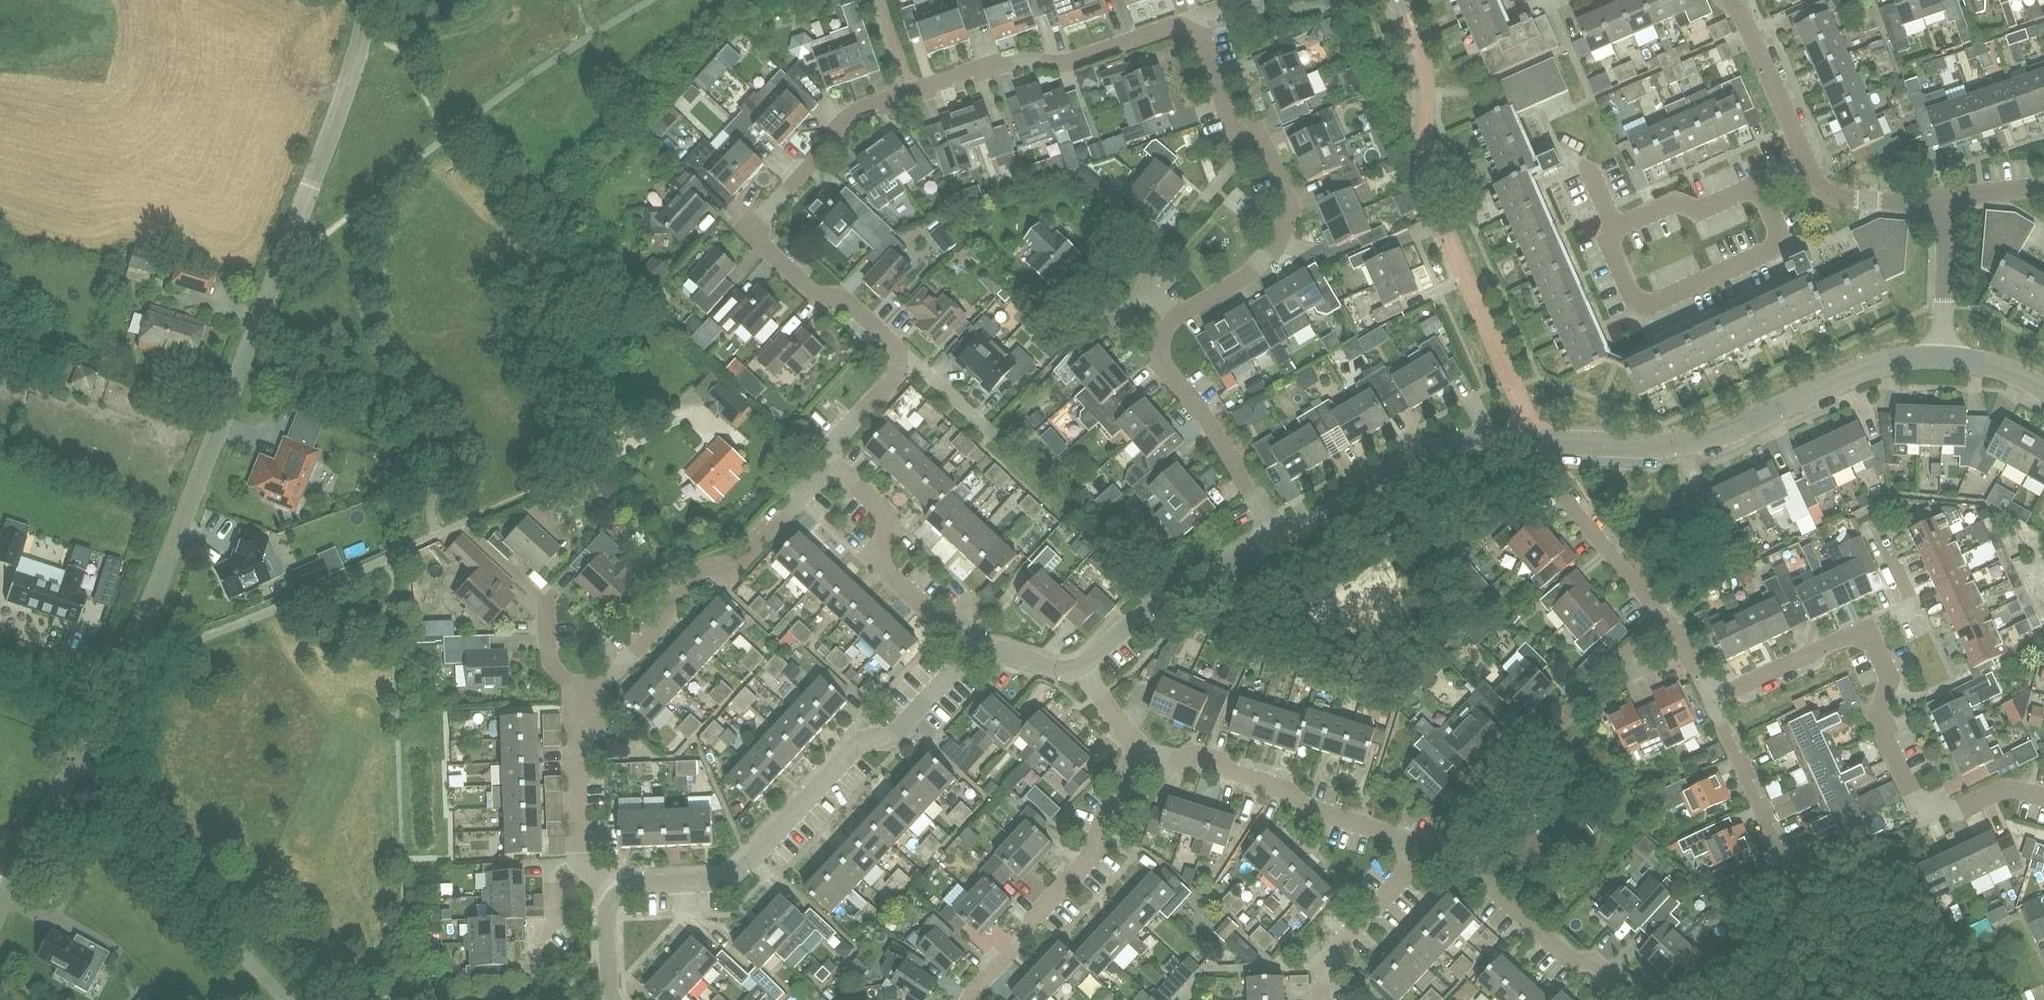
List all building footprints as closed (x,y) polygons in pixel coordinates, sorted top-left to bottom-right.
[(979,28),(969,0),(952,0),(953,4),(936,10),(949,47),(970,40),(967,32),(979,28)] [(1005,0),(994,0),(986,3),(986,0),(969,0),(979,28),(990,24),(996,41),(1017,34),(1005,0)] [(1041,0),(1005,0),(1017,34),(1037,27),(1035,20),(1046,16),(1041,0)] [(1077,0),(1041,0),(1046,16),(1058,12),(1064,29),(1084,22),(1077,0)] [(1084,22),(1105,14),(1100,0),(1077,0),(1084,22)] [(1491,77),(1560,48),(1547,17),(1531,24),(1529,18),(1521,22),(1524,27),(1515,32),(1501,0),(1457,0),(1491,77)] [(1655,27),(1643,0),(1629,0),(1620,4),(1634,36),(1655,27)] [(1676,17),(1668,0),(1643,0),(1655,27),(1676,17)] [(1676,17),(1686,13),(1690,24),(1712,14),(1706,0),(1668,0),(1676,17)] [(1838,34),(1829,13),(1836,9),(1832,0),(1827,0),(1806,9),(1810,20),(1797,26),(1806,48),(1838,34)] [(1924,19),(1918,0),(1894,0),(1897,8),(1882,14),(1892,44),(1908,38),(1904,26),(1924,19)] [(1962,10),(1961,11),(1958,0),(1918,0),(1924,19),(1945,12),(1949,24),(1960,20),(1958,14),(1962,12),(1962,10)] [(1967,9),(1962,10),(1962,12),(1965,19),(1987,11),(1987,0),(1964,0),(1967,9)] [(2001,6),(2009,29),(2018,26),(2010,3),(2010,2),(2009,0),(1999,0),(2001,6)] [(831,34),(848,82),(869,74),(863,57),(875,53),(857,2),(842,7),(849,27),(831,34)] [(1613,45),(1634,36),(1620,4),(1599,13),(1613,45)] [(949,47),(936,10),(918,16),(915,5),(900,10),(911,41),(922,37),(928,54),(949,47)] [(1861,23),(1877,18),(1873,7),(1857,13),(1861,23)] [(1592,55),(1613,45),(1599,13),(1578,23),(1592,55)] [(1877,18),(1861,23),(1865,33),(1880,28),(1877,18)] [(1718,24),(1724,38),(1734,34),(1727,20),(1718,24)] [(1715,42),(1724,38),(1718,24),(1709,28),(1715,42)] [(2016,33),(2020,43),(2029,40),(2026,29),(2016,33)] [(1272,91),(1306,75),(1301,65),(1310,62),(1311,59),(1307,51),(1303,50),(1300,52),(1294,40),(1304,36),(1301,30),(1279,41),(1281,46),(1265,53),(1271,65),(1262,69),(1272,91)] [(2019,43),(2020,43),(2016,33),(2006,36),(2012,55),(2021,52),(2019,43)] [(828,89),(848,82),(831,34),(831,36),(813,42),(805,35),(793,39),(791,51),(801,59),(804,58),(805,61),(790,77),(801,87),(811,76),(807,65),(818,62),(828,89)] [(1815,69),(1847,55),(1838,34),(1806,48),(1815,69)] [(1872,56),(1886,51),(1882,39),(1868,44),(1872,56)] [(1675,48),(1673,42),(1664,46),(1667,52),(1666,52),(1673,68),(1683,63),(1676,48),(1675,48)] [(1723,62),(1733,57),(1726,42),(1716,47),(1723,62)] [(1979,57),(1978,58),(1981,68),(1992,64),(1989,54),(1985,43),(1975,47),(1979,57)] [(1969,61),(1978,58),(1979,57),(1975,47),(1965,50),(1969,61)] [(1876,67),(1891,61),(1888,51),(1886,51),(1872,56),(1876,67)] [(1663,72),(1673,68),(1666,52),(1656,57),(1663,71),(1663,72)] [(1825,90),(1857,75),(1847,55),(1815,69),(1825,90)] [(1934,60),(1938,71),(1948,67),(1944,57),(1934,60)] [(1538,161),(1518,114),(1569,92),(1555,59),(1497,84),(1508,108),(1477,121),(1505,183),(1495,187),(1577,374),(1614,358),(1535,180),(1563,168),(1556,153),(1538,161)] [(1928,75),(1938,71),(1934,60),(1924,64),(1928,75)] [(1622,65),(1629,80),(1638,76),(1632,61),(1622,65)] [(1891,61),(1876,67),(1880,77),(1895,72),(1891,61)] [(2028,68),(2031,75),(2043,113),(2043,62),(2028,68)] [(1133,63),(1102,74),(1106,87),(1113,85),(1121,106),(1132,102),(1167,90),(1160,68),(1137,76),(1133,63)] [(1673,68),(1679,81),(1689,77),(1683,63),(1673,68)] [(1619,84),(1629,80),(1622,65),(1612,69),(1619,84)] [(1669,85),(1679,81),(1673,68),(1663,72),(1669,85)] [(801,87),(790,77),(782,70),(758,95),(767,102),(766,102),(795,129),(810,113),(792,96),(801,87)] [(707,93),(717,83),(704,71),(694,82),(707,93)] [(1071,93),(1080,90),(1075,74),(1066,77),(1071,93)] [(1306,75),(1272,91),(1281,112),(1290,108),(1295,121),(1312,113),(1306,101),(1315,97),(1306,75)] [(1834,110),(1866,96),(1857,75),(1825,90),(1834,110)] [(2023,120),(2043,113),(2031,75),(2010,82),(2023,120)] [(1713,103),(1727,135),(1749,126),(1750,129),(1761,125),(1754,109),(1740,77),(1722,86),(1727,97),(1713,103)] [(1910,97),(1909,92),(1907,93),(1903,80),(1894,83),(1897,90),(1893,96),(1897,107),(1912,102),(1910,97)] [(1631,85),(1637,100),(1647,96),(1641,81),(1631,85)] [(2003,127),(2023,120),(2010,82),(1990,89),(2003,127)] [(1050,122),(1043,97),(1038,84),(1017,91),(1026,118),(1015,122),(1023,146),(1045,139),(1040,125),(1050,122)] [(1628,104),(1637,100),(1631,85),(1621,89),(1628,104)] [(1949,103),(1962,141),(1982,134),(1969,96),(1967,97),(1963,85),(1945,91),(1949,103)] [(1982,134),(2003,127),(1990,89),(1969,96),(1982,134)] [(1043,97),(1050,122),(1055,135),(1067,131),(1071,145),(1093,137),(1084,113),(1073,117),(1064,90),(1043,97)] [(1167,90),(1132,102),(1139,124),(1121,130),(1126,144),(1150,135),(1146,122),(1175,112),(1167,90)] [(1962,141),(1949,103),(1945,91),(1944,90),(1926,96),(1920,93),(1910,97),(1912,102),(1915,112),(1922,131),(1934,127),(1941,148),(1962,141)] [(1843,131),(1875,117),(1866,96),(1834,110),(1843,131)] [(1706,145),(1692,113),(1685,99),(1666,108),(1686,154),(1706,145)] [(780,145),(795,129),(766,102),(754,116),(746,108),(735,120),(759,142),(767,133),(780,145)] [(1915,112),(1912,102),(1897,107),(1901,117),(1915,112)] [(962,110),(975,145),(985,142),(991,160),(1015,152),(1006,125),(993,130),(983,103),(962,110)] [(1706,145),(1727,135),(1713,103),(1692,113),(1706,145)] [(1300,161),(1333,146),(1324,124),(1336,119),(1331,108),(1306,119),(1311,130),(1290,139),(1300,161)] [(1665,164),(1686,154),(1666,108),(1665,108),(1671,122),(1651,132),(1665,164)] [(964,149),(975,145),(962,110),(941,117),(951,144),(938,149),(947,176),(971,167),(964,149)] [(1875,117),(1843,131),(1853,153),(1871,145),(1876,156),(1910,142),(1909,141),(1922,136),(1916,124),(1905,129),(1907,134),(1891,140),(1890,136),(1884,139),(1875,117)] [(750,151),(759,142),(735,120),(724,131),(732,139),(720,152),(749,179),(764,163),(750,151)] [(661,138),(667,133),(657,123),(651,128),(661,138)] [(1196,165),(1220,158),(1211,126),(1187,133),(1196,165)] [(1370,131),(1376,145),(1386,141),(1380,126),(1370,131)] [(1643,173),(1665,164),(1651,132),(1629,141),(1643,173)] [(875,147),(899,179),(908,172),(917,184),(935,171),(920,150),(910,157),(893,134),(875,147)] [(1142,179),(1171,204),(1186,186),(1162,166),(1173,154),(1157,140),(1152,142),(1144,151),(1157,162),(1142,179)] [(749,179),(720,152),(719,153),(707,141),(683,165),(688,169),(705,186),(712,192),(720,183),(734,195),(749,179)] [(1334,184),(1360,172),(1355,161),(1351,163),(1342,142),(1333,146),(1300,161),(1309,182),(1329,173),(1334,184)] [(864,169),(855,176),(879,210),(907,191),(898,179),(899,179),(875,147),(857,160),(864,169)] [(1372,186),(1392,181),(1386,162),(1367,168),(1372,186)] [(1031,183),(1044,178),(1039,164),(1026,168),(1031,183)] [(696,196),(705,186),(688,169),(674,184),(667,192),(676,200),(666,210),(663,207),(650,207),(646,212),(647,234),(669,234),(671,231),(681,240),(693,227),(692,226),(708,208),(696,196)] [(1074,181),(1085,190),(1094,179),(1084,170),(1074,181)] [(1328,225),(1362,210),(1352,189),(1365,184),(1360,172),(1334,184),(1339,195),(1318,204),(1328,225)] [(1156,222),(1171,204),(1142,179),(1127,197),(1113,184),(1104,195),(1123,212),(1132,202),(1156,222)] [(953,195),(957,209),(984,199),(979,186),(953,195)] [(881,242),(893,230),(885,223),(861,201),(851,212),(827,190),(809,209),(826,224),(820,231),(838,248),(853,231),(860,237),(867,229),(881,242)] [(1362,210),(1328,225),(1337,246),(1358,237),(1363,248),(1388,237),(1383,226),(1371,231),(1362,210)] [(2018,256),(2036,225),(2016,214),(1987,211),(1982,269),(1996,277),(1991,286),(2043,317),(2043,271),(2018,256)] [(1889,291),(1885,282),(1905,272),(1909,221),(1880,219),(1852,233),(1864,260),(1819,282),(1806,255),(1790,262),(1799,279),(1623,363),(1638,397),(1822,311),(1827,321),(1889,291)] [(1037,252),(1027,263),(1051,286),(1081,254),(1057,231),(1053,235),(1041,223),(1025,240),(1037,252)] [(1113,266),(1129,249),(1104,225),(1088,241),(1113,266)] [(893,230),(881,242),(882,243),(873,252),(883,262),(865,281),(885,299),(912,269),(899,258),(907,249),(890,233),(893,230)] [(603,251),(614,250),(613,234),(603,234),(603,251)] [(962,263),(973,250),(963,241),(951,253),(962,263)] [(1375,286),(1409,271),(1400,249),(1379,258),(1375,247),(1349,259),(1354,270),(1366,265),(1375,286)] [(153,275),(159,256),(133,248),(127,267),(153,275)] [(708,315),(724,297),(715,289),(736,266),(716,248),(689,278),(702,290),(692,301),(708,315)] [(214,274),(177,262),(172,279),(209,291),(214,274)] [(1286,282),(1305,314),(1315,308),(1318,313),(1328,316),(1342,307),(1328,283),(1318,289),(1306,270),(1286,282)] [(1409,271),(1375,286),(1385,307),(1373,312),(1378,324),(1403,312),(1398,301),(1419,292),(1409,271)] [(1278,313),(1268,319),(1282,343),(1311,326),(1304,314),(1305,314),(1286,282),(1266,294),(1278,313)] [(780,308),(759,288),(748,299),(737,289),(711,317),(730,335),(741,323),(754,335),(755,335),(764,343),(779,327),(770,319),(780,308)] [(938,303),(924,289),(907,308),(921,321),(917,325),(939,346),(966,317),(944,296),(938,303)] [(1268,319),(1258,325),(1246,306),(1226,318),(1245,350),(1252,361),(1282,343),(1268,319)] [(192,365),(205,325),(151,309),(139,349),(192,365)] [(973,378),(1001,349),(992,341),(1002,330),(985,315),(963,339),(971,348),(957,363),(973,378)] [(1240,367),(1234,356),(1245,350),(1226,318),(1220,322),(1219,320),(1216,320),(1207,325),(1206,328),(1208,330),(1206,331),(1217,350),(1207,356),(1221,380),(1227,389),(1231,387),(1234,377),(1231,373),(1240,367)] [(790,343),(782,335),(759,360),(776,376),(786,364),(798,375),(824,348),(803,329),(790,343)] [(1055,355),(1062,347),(1050,335),(1042,343),(1055,355)] [(1412,366),(1431,398),(1451,386),(1440,367),(1450,361),(1436,337),(1418,347),(1425,359),(1412,366)] [(1001,349),(973,378),(990,393),(1009,372),(1018,380),(1035,362),(1019,346),(1009,357),(1001,349)] [(1086,388),(1114,365),(1099,347),(1082,362),(1073,351),(1054,372),(1067,386),(1077,377),(1086,388)] [(89,393),(96,374),(67,363),(60,382),(89,393)] [(1100,424),(1121,406),(1113,397),(1129,382),(1114,365),(1086,388),(1096,400),(1086,408),(1081,412),(1080,421),(1090,431),(1099,423),(1100,424)] [(1411,410),(1431,398),(1412,366),(1400,373),(1397,370),(1390,367),(1387,369),(1386,366),(1375,373),(1390,397),(1400,391),(1411,410)] [(1379,403),(1390,397),(1375,373),(1365,379),(1356,384),(1363,396),(1352,402),(1371,434),(1391,422),(1379,403)] [(732,425),(751,405),(725,381),(707,400),(708,401),(704,405),(716,416),(719,412),(732,425)] [(1133,441),(1160,417),(1145,400),(1128,414),(1121,406),(1100,424),(1113,439),(1123,430),(1133,441)] [(1371,434),(1352,402),(1339,410),(1337,407),(1329,400),(1315,409),(1329,433),(1339,427),(1351,446),(1371,434)] [(925,420),(936,409),(929,402),(918,413),(925,420)] [(1919,446),(1920,408),(1897,407),(1897,414),(1880,413),(1887,465),(1900,465),(1900,456),(1908,456),(1908,445),(1919,446)] [(1942,447),(1943,408),(1920,408),(1919,446),(1942,447)] [(1969,467),(1990,416),(1967,417),(1967,409),(1943,408),(1942,447),(1954,447),(1954,457),(1960,457),(1960,467),(1969,467)] [(936,409),(925,420),(933,427),(944,416),(936,409)] [(1319,439),(1329,433),(1315,409),(1305,415),(1311,426),(1292,438),(1310,470),(1331,458),(1319,439)] [(1879,413),(1882,442),(1870,448),(1858,423),(1837,433),(1853,467),(1864,462),(1868,471),(1874,469),(1878,478),(1888,473),(1887,465),(1880,413),(1879,413)] [(2007,465),(2026,432),(2006,420),(2003,425),(1989,419),(1990,416),(1969,467),(1977,470),(1987,476),(1997,459),(2007,465)] [(1153,470),(1167,458),(1159,449),(1176,435),(1160,417),(1133,441),(1142,452),(1132,461),(1136,465),(1129,470),(1125,480),(1132,488),(1146,476),(1153,470)] [(310,426),(299,422),(293,436),(304,441),(310,426)] [(883,466),(907,440),(889,424),(866,450),(883,466)] [(2043,447),(2043,442),(2026,432),(2007,465),(2027,476),(2043,447)] [(959,451),(970,440),(962,433),(951,444),(959,451)] [(1832,477),(1853,467),(1837,433),(1816,442),(1832,477)] [(1310,470),(1292,438),(1279,446),(1272,434),(1254,445),(1269,469),(1279,463),(1290,482),(1310,470)] [(716,500),(749,465),(719,438),(687,473),(716,500)] [(900,482),(923,456),(907,440),(883,466),(900,482)] [(970,440),(959,451),(966,458),(977,447),(970,440)] [(263,498),(295,511),(317,452),(288,441),(279,464),(260,456),(248,486),(265,493),(263,498)] [(1811,487),(1832,477),(1816,442),(1794,452),(1806,477),(1795,483),(1808,510),(1819,505),(1811,487)] [(2027,476),(2043,486),(2043,447),(2027,476)] [(916,497),(940,472),(923,456),(900,482),(916,497)] [(1808,510),(1795,483),(1784,488),(1773,462),(1751,472),(1767,507),(1780,501),(1784,508),(1787,507),(1794,523),(1810,515),(1808,510)] [(1942,476),(1942,463),(1931,463),(1931,475),(1942,476)] [(993,482),(1003,471),(996,464),(985,475),(993,482)] [(1165,506),(1193,482),(1178,464),(1161,479),(1153,470),(1146,476),(1132,488),(1146,504),(1156,495),(1165,506)] [(1003,471),(993,482),(1000,489),(1011,478),(1003,471)] [(927,520),(951,494),(957,487),(940,472),(916,497),(932,512),(926,519),(927,520)] [(1776,527),(1767,507),(1751,472),(1730,482),(1747,517),(1758,511),(1767,531),(1776,527)] [(1193,482),(1165,506),(1175,517),(1165,526),(1179,541),(1200,523),(1192,514),(1208,499),(1193,482)] [(1736,522),(1747,517),(1730,482),(1709,492),(1721,517),(1710,522),(1723,550),(1734,544),(1730,535),(1740,531),(1736,522)] [(2006,512),(2012,502),(2001,495),(2000,497),(1991,492),(1986,501),(2006,512)] [(943,535),(967,510),(951,494),(927,520),(943,535)] [(1861,509),(1871,505),(1865,494),(1856,498),(1861,509)] [(1026,513),(1037,502),(1029,495),(1019,506),(1026,513)] [(1037,502),(1026,513),(1034,520),(1044,509),(1037,502)] [(2012,502),(2006,512),(2023,522),(2029,512),(2012,502)] [(1522,560),(1552,535),(1546,528),(1549,525),(1533,506),(1493,540),(1503,551),(1510,545),(1522,560)] [(1919,551),(1953,535),(1949,527),(1964,521),(1958,508),(1945,507),(1940,509),(1942,515),(1910,530),(1919,551)] [(1984,525),(1993,520),(1988,509),(1978,513),(1984,525)] [(960,551),(984,525),(967,510),(943,535),(960,551)] [(620,517),(609,529),(631,549),(642,536),(620,517)] [(558,549),(526,519),(506,541),(496,531),(487,541),(508,560),(516,551),(537,571),(558,549)] [(1991,541),(2001,536),(1993,520),(1984,525),(1991,541)] [(977,566),(1001,541),(984,525),(960,551),(977,566)] [(2,530),(0,538),(0,562),(17,568),(26,538),(2,530)] [(619,561),(613,556),(620,548),(602,531),(585,550),(595,559),(576,580),(588,591),(590,588),(611,607),(631,585),(626,580),(633,574),(632,566),(627,561),(619,561)] [(269,579),(258,557),(262,555),(267,541),(241,532),(231,560),(215,568),(230,598),(246,591),(250,592),(256,589),(257,585),(269,579)] [(794,575),(817,549),(800,533),(777,559),(794,575)] [(513,581),(484,554),(462,534),(443,552),(457,566),(462,560),(476,573),(457,594),(488,623),(512,597),(505,590),(513,581)] [(1552,535),(1522,560),(1535,576),(1532,579),(1541,590),(1577,559),(1561,540),(1558,542),(1552,535)] [(1928,570),(1962,555),(1953,535),(1919,551),(1928,570)] [(2000,561),(2010,556),(2001,536),(1991,541),(2000,561)] [(1874,592),(1866,577),(1876,572),(1860,537),(1838,547),(1847,566),(1838,570),(1852,602),(1874,592)] [(947,540),(937,552),(951,564),(962,552),(947,540)] [(1001,541),(977,566),(994,582),(1018,557),(1001,541)] [(91,550),(75,545),(68,565),(84,570),(91,550)] [(1032,617),(1060,588),(1042,571),(1057,555),(1048,547),(1028,568),(1036,577),(1018,596),(1026,603),(1021,608),(1032,617)] [(810,590),(834,565),(817,549),(794,575),(810,590)] [(1938,590),(1971,574),(1962,555),(1928,570),(1938,590)] [(93,602),(108,607),(123,561),(108,556),(93,602)] [(2009,580),(2019,576),(2010,556),(2000,561),(2009,580)] [(298,590),(330,577),(322,558),(290,572),(298,590)] [(60,587),(50,584),(15,572),(6,601),(76,624),(86,595),(77,593),(84,571),(68,565),(60,587)] [(827,606),(851,580),(834,565),(810,590),(827,606)] [(1832,612),(1852,602),(1838,570),(1826,575),(1821,565),(1812,569),(1817,580),(1832,612)] [(1566,624),(1596,599),(1589,592),(1592,589),(1577,570),(1540,601),(1549,612),(1553,609),(1566,624)] [(1947,609),(1980,594),(1971,574),(1938,590),(1947,609)] [(1832,612),(1817,580),(1805,585),(1801,576),(1792,580),(1790,575),(1779,580),(1790,603),(1800,599),(1811,621),(1832,612)] [(1790,603),(1779,580),(1777,576),(1763,583),(1767,592),(1762,594),(1767,603),(1755,609),(1770,640),(1791,631),(1780,608),(1790,603)] [(2019,600),(2029,595),(2019,576),(2009,580),(2019,600)] [(1490,587),(1483,578),(1469,590),(1476,598),(1490,587)] [(844,621),(868,596),(851,580),(827,606),(844,621)] [(1060,588),(1032,617),(1043,627),(1047,623),(1054,630),(1067,617),(1079,629),(1097,610),(1106,618),(1117,606),(1096,587),(1086,598),(1067,580),(1060,588)] [(1245,610),(1256,602),(1247,590),(1236,597),(1245,610)] [(1740,608),(1733,594),(1724,598),(1733,619),(1734,618),(1749,650),(1770,640),(1755,609),(1751,602),(1740,608)] [(1956,629),(1989,613),(1980,594),(1947,609),(1956,629)] [(2028,619),(2038,615),(2029,595),(2019,600),(2028,619)] [(757,615),(768,603),(760,596),(750,608),(757,615)] [(860,637),(884,611),(868,596),(844,621),(860,637)] [(705,616),(730,639),(746,622),(721,599),(705,616)] [(1596,599),(1566,624),(1579,639),(1575,643),(1584,654),(1605,636),(1621,623),(1605,604),(1602,606),(1596,599)] [(768,603),(757,615),(765,622),(775,610),(768,603)] [(1694,614),(1703,634),(1712,653),(1722,649),(1728,660),(1749,650),(1734,618),(1733,619),(1722,624),(1718,614),(1709,618),(1705,609),(1694,614)] [(877,652),(901,627),(884,611),(860,637),(877,652)] [(1965,649),(1999,633),(1989,613),(1956,629),(1965,649)] [(2038,615),(2028,619),(2033,630),(2043,626),(2038,615)] [(714,656),(730,639),(705,616),(689,633),(714,656)] [(793,628),(789,632),(797,639),(807,628),(800,621),(793,628)] [(901,627),(877,652),(894,668),(918,643),(901,627)] [(807,628),(797,639),(804,646),(815,635),(807,628)] [(741,630),(735,638),(749,649),(755,641),(741,630)] [(787,650),(797,639),(789,632),(779,643),(787,650)] [(699,673),(714,656),(689,633),(673,649),(699,673)] [(1975,681),(1986,675),(2003,667),(1999,658),(2008,653),(1999,633),(1965,649),(1974,667),(1969,669),(1975,681)] [(490,651),(489,636),(443,637),(444,664),(466,663),(467,688),(507,687),(506,651),(490,651)] [(1535,650),(1530,644),(1529,645),(1526,643),(1511,659),(1503,667),(1512,676),(1511,677),(1539,703),(1555,687),(1535,668),(1544,660),(1534,650),(1535,650)] [(1245,659),(1249,649),(1237,644),(1233,654),(1231,652),(1220,678),(1233,685),(1245,659)] [(763,669),(770,661),(777,654),(770,647),(762,655),(754,647),(747,655),(758,665),(759,665),(763,669)] [(834,666),(844,654),(837,647),(826,659),(834,666)] [(683,689),(699,673),(673,649),(658,666),(683,689)] [(1609,657),(1600,649),(1579,672),(1587,680),(1609,657)] [(1448,663),(1444,660),(1435,650),(1412,674),(1428,689),(1437,680),(1434,678),(1448,663)] [(1162,652),(1158,661),(1169,666),(1173,657),(1162,652)] [(770,661),(782,672),(788,664),(777,654),(770,661)] [(844,654),(834,666),(841,673),(852,661),(844,654)] [(751,673),(758,665),(747,655),(740,662),(751,673)] [(1270,681),(1272,675),(1277,661),(1267,658),(1263,672),(1260,678),(1270,681)] [(775,679),(782,672),(770,661),(763,669),(775,679)] [(1277,661),(1272,675),(1282,679),(1287,664),(1277,661)] [(667,706),(683,689),(658,666),(642,683),(667,706)] [(1186,688),(1191,676),(1178,670),(1176,674),(1167,670),(1150,710),(1172,720),(1186,688)] [(1315,689),(1319,674),(1311,671),(1306,686),(1315,689)] [(1319,674),(1315,689),(1326,692),(1331,677),(1319,674)] [(1950,693),(1955,703),(1933,714),(1943,734),(1974,719),(1969,708),(1980,703),(1976,694),(1986,689),(1994,692),(1997,686),(1993,678),(1988,680),(1986,675),(1975,681),(1950,693)] [(1186,688),(1172,720),(1195,730),(1203,711),(1208,714),(1210,710),(1221,714),(1230,693),(1191,676),(1186,688)] [(806,695),(832,718),(848,701),(822,677),(806,695)] [(1523,720),(1539,703),(1511,677),(1496,692),(1484,681),(1475,689),(1478,692),(1495,709),(1503,700),(1523,720)] [(860,690),(868,697),(879,686),(871,679),(860,690)] [(716,688),(727,699),(734,691),(723,681),(716,688)] [(652,723),(667,706),(642,683),(626,700),(652,723)] [(1656,728),(1665,747),(1667,750),(1687,741),(1700,734),(1693,720),(1676,684),(1654,694),(1667,723),(1656,728)] [(1360,703),(1365,688),(1355,685),(1350,700),(1360,703)] [(739,695),(751,705),(757,698),(746,687),(739,695)] [(720,706),(727,699),(716,688),(709,696),(720,706)] [(1365,688),(1360,703),(1370,706),(1374,691),(1365,688)] [(1487,717),(1495,709),(1478,692),(1454,717),(1490,753),(1506,737),(1487,717)] [(2013,726),(2022,722),(2030,696),(2028,692),(2002,705),(2013,726)] [(983,730),(973,740),(969,737),(960,747),(970,756),(972,753),(1013,709),(996,693),(988,702),(981,695),(965,713),(983,730)] [(744,713),(751,705),(739,695),(732,702),(744,713)] [(816,735),(832,718),(806,695),(791,711),(816,735)] [(1253,739),(1263,705),(1241,698),(1230,732),(1253,739)] [(1274,745),(1285,712),(1263,705),(1253,739),(1274,745)] [(1665,747),(1656,728),(1646,733),(1632,705),(1610,715),(1627,751),(1640,745),(1645,756),(1665,747)] [(1820,760),(1837,752),(1829,736),(1850,726),(1841,706),(1821,716),(1818,711),(1801,719),(1820,760)] [(2043,714),(2043,709),(2033,706),(2031,715),(2043,718),(2043,714)] [(1030,724),(1029,724),(1013,709),(972,753),(978,759),(985,752),(995,741),(1006,751),(1010,747),(1020,736),(1019,736),(1030,724)] [(1026,762),(1060,725),(1043,709),(1029,724),(1030,724),(1019,736),(1020,736),(1030,745),(1020,756),(1026,762)] [(1321,750),(1331,717),(1309,710),(1306,719),(1307,719),(1300,743),(1321,750)] [(801,752),(816,735),(791,711),(775,728),(801,752)] [(1307,719),(1306,719),(1285,712),(1274,745),(1297,752),(1300,743),(1307,719)] [(685,722),(696,732),(703,725),(692,714),(685,722)] [(1953,755),(1985,740),(1984,740),(1996,734),(1993,727),(1990,728),(1984,715),(1974,719),(1943,734),(1953,755)] [(2031,715),(2028,724),(2028,725),(2040,728),(2043,718),(2031,715)] [(501,741),(536,739),(535,716),(500,717),(501,741)] [(1490,753),(1454,717),(1453,717),(1453,716),(1442,728),(1435,729),(1423,718),(1414,727),(1424,736),(1444,756),(1447,758),(1455,750),(1474,769),(1490,753)] [(1343,757),(1353,724),(1331,717),(1321,750),(1343,757)] [(1803,768),(1820,760),(1801,719),(1784,727),(1786,732),(1766,742),(1775,762),(1796,752),(1803,768)] [(708,728),(719,739),(726,731),(715,721),(708,728)] [(689,740),(696,732),(685,722),(678,729),(689,740)] [(1353,724),(1343,757),(1365,764),(1376,731),(1353,724)] [(1053,767),(1077,740),(1060,725),(1026,762),(1032,768),(1042,757),(1053,767)] [(1436,764),(1444,756),(1424,736),(1414,727),(1414,728),(1424,737),(1415,746),(1424,754),(1406,772),(1433,799),(1452,780),(1436,764)] [(713,746),(719,739),(708,728),(701,736),(713,746)] [(785,769),(801,752),(775,728),(760,745),(785,769)] [(543,739),(561,738),(561,731),(543,731),(543,739)] [(561,738),(543,739),(543,747),(561,746),(561,738)] [(502,763),(537,762),(536,739),(501,741),(502,763)] [(959,767),(970,756),(960,747),(952,739),(941,751),(959,767)] [(1077,740),(1053,767),(1070,782),(1064,788),(1073,796),(1090,778),(1081,770),(1094,756),(1077,740)] [(1985,740),(1953,755),(1963,776),(1986,765),(1991,775),(2017,762),(2012,751),(2003,755),(1998,745),(1989,750),(1985,740)] [(770,785),(785,769),(760,745),(744,762),(770,785)] [(1839,801),(1856,793),(1854,788),(1874,778),(1865,758),(1844,768),(1837,752),(1820,760),(1839,801)] [(915,772),(941,796),(956,779),(931,755),(915,772)] [(1822,809),(1839,801),(1820,760),(1803,768),(1811,784),(1790,793),(1799,813),(1820,804),(1822,809)] [(677,777),(687,777),(687,761),(677,762),(677,777)] [(687,761),(687,777),(698,776),(697,769),(705,769),(701,761),(687,761)] [(502,786),(537,785),(537,762),(502,763),(502,786)] [(754,802),(770,785),(744,762),(728,779),(754,802)] [(632,779),(642,779),(641,763),(631,763),(632,779)] [(641,763),(642,779),(652,778),(652,763),(641,763)] [(472,784),(472,768),(455,768),(455,784),(472,784)] [(925,813),(941,796),(915,772),(899,789),(925,813)] [(545,785),(563,784),(562,776),(544,777),(545,785)] [(1729,799),(1719,777),(1691,790),(1686,779),(1651,795),(1669,811),(1687,803),(1693,816),(1729,799)] [(563,784),(545,785),(545,792),(563,792),(563,784)] [(503,809),(538,808),(537,785),(502,786),(503,809)] [(1839,801),(1858,842),(1876,834),(1868,818),(1888,808),(1879,788),(1858,798),(1856,793),(1839,801)] [(910,830),(925,813),(899,789),(884,806),(910,830)] [(1183,834),(1193,800),(1171,793),(1165,811),(1154,808),(1147,831),(1158,835),(1161,827),(1183,834)] [(1200,855),(1215,807),(1193,800),(1183,834),(1196,838),(1192,853),(1200,855)] [(1841,850),(1858,842),(1839,801),(1822,809),(1825,814),(1804,823),(1807,831),(1789,840),(1794,850),(1812,841),(1813,843),(1833,834),(1841,850)] [(955,809),(966,820),(973,812),(962,802),(955,809)] [(894,846),(910,830),(884,806),(868,823),(894,846)] [(1012,838),(1038,862),(1054,845),(1040,832),(1048,823),(1030,807),(1021,815),(1027,821),(1012,838)] [(1215,807),(1200,855),(1208,858),(1212,843),(1227,848),(1238,814),(1215,807)] [(504,832),(539,830),(538,808),(503,809),(504,832)] [(689,810),(690,845),(714,844),(712,809),(689,810)] [(959,827),(966,820),(955,809),(948,817),(959,827)] [(667,846),(690,845),(689,810),(666,811),(667,846)] [(644,847),(667,846),(666,811),(643,812),(644,847)] [(621,848),(644,847),(643,812),(620,813),(621,848)] [(546,830),(564,829),(564,822),(546,822),(546,830)] [(878,863),(894,846),(868,823),(853,839),(878,863)] [(1752,848),(1742,826),(1714,839),(1709,828),(1679,842),(1665,847),(1668,853),(1681,847),(1684,853),(1691,850),(1695,858),(1710,852),(1716,865),(1752,848)] [(564,829),(546,830),(547,838),(565,837),(564,829)] [(539,830),(504,832),(505,855),(540,854),(539,830)] [(1262,873),(1285,848),(1268,832),(1244,857),(1262,873)] [(1974,841),(1989,873),(2007,865),(2011,875),(2025,869),(2010,837),(1998,843),(1993,832),(1974,841)] [(924,843),(935,853),(942,846),(931,835),(924,843)] [(1022,879),(1038,862),(1012,838),(988,863),(1006,880),(1014,872),(1022,879)] [(863,880),(878,863),(853,839),(837,856),(863,880)] [(1971,882),(1989,873),(1974,841),(1956,849),(1971,882)] [(928,861),(935,853),(924,843),(917,850),(928,861)] [(2037,843),(2033,854),(2043,857),(2043,860),(2043,846),(2037,843)] [(687,862),(687,845),(676,846),(677,862),(687,862)] [(1278,889),(1302,863),(1285,848),(1262,873),(1278,889)] [(1952,890),(1971,882),(1956,849),(1937,858),(1952,890)] [(847,896),(863,880),(837,856),(822,873),(847,896)] [(1934,899),(1952,890),(1937,858),(1918,867),(1926,882),(1910,889),(1924,919),(1940,911),(1934,899)] [(999,889),(1006,880),(988,863),(980,872),(986,878),(970,895),(997,919),(1013,902),(999,889)] [(1295,904),(1319,879),(1302,863),(1278,889),(1295,904)] [(483,897),(523,895),(522,872),(494,873),(494,864),(482,864),(482,874),(487,874),(487,890),(483,890),(483,897)] [(1168,919),(1192,893),(1166,868),(1158,877),(1150,870),(1134,887),(1160,911),(1168,919)] [(893,876),(904,887),(911,879),(900,869),(893,876)] [(847,897),(847,896),(822,873),(806,890),(831,914),(840,904),(855,917),(866,928),(873,920),(862,910),(847,897)] [(897,894),(904,887),(893,876),(886,884),(897,894)] [(1650,918),(1671,895),(1652,877),(1636,894),(1626,884),(1599,914),(1617,931),(1624,923),(1635,933),(1639,928),(1640,929),(1650,918)] [(1319,879),(1295,904),(1312,920),(1336,895),(1319,879)] [(1144,928),(1160,911),(1134,887),(1118,903),(1144,928)] [(1228,909),(1239,897),(1231,891),(1221,902),(1228,909)] [(534,905),(543,905),(543,894),(534,894),(534,905)] [(1435,911),(1460,935),(1476,918),(1451,894),(1435,911)] [(504,919),(524,919),(523,895),(483,897),(483,903),(488,903),(488,919),(504,919)] [(791,936),(800,944),(815,928),(829,941),(836,933),(810,909),(803,916),(782,895),(766,912),(779,924),(791,936)] [(981,936),(997,919),(970,895),(955,912),(949,906),(941,915),(959,931),(967,923),(981,936)] [(1658,968),(1685,939),(1675,929),(1681,923),(1671,914),(1681,904),(1671,895),(1650,918),(1640,929),(1652,940),(1640,952),(1658,968)] [(1239,897),(1228,909),(1236,916),(1246,904),(1239,897)] [(862,910),(873,920),(880,913),(869,902),(862,910)] [(1141,956),(1149,948),(1137,936),(1144,928),(1118,903),(1103,920),(1129,945),(1141,956)] [(1987,918),(1991,925),(2009,917),(2004,906),(1986,914),(1988,917),(1987,918)] [(2029,925),(2037,921),(2032,909),(2024,913),(2029,925)] [(1445,952),(1460,935),(1435,911),(1419,928),(1445,952)] [(800,944),(791,936),(779,924),(766,912),(750,929),(776,952),(776,953),(785,961),(800,945),(800,944)] [(963,955),(948,941),(955,933),(935,914),(918,931),(914,931),(905,941),(918,950),(920,948),(947,973),(963,955)] [(1981,930),(1991,925),(1987,918),(1970,926),(1976,939),(1984,935),(1981,930)] [(504,942),(504,919),(488,919),(469,919),(469,936),(465,937),(465,943),(504,942)] [(2043,939),(2043,928),(2040,919),(2037,921),(2029,925),(2037,943),(2038,942),(2043,939)] [(1113,961),(1129,945),(1103,920),(1087,937),(1113,961)] [(422,923),(423,938),(434,937),(432,922),(422,923)] [(1261,926),(1250,938),(1258,944),(1268,933),(1261,926)] [(1429,969),(1445,952),(1419,928),(1404,945),(1429,969)] [(1492,947),(1499,939),(1488,928),(1480,936),(1492,947)] [(515,940),(524,940),(524,929),(514,929),(515,940)] [(750,929),(734,946),(756,966),(749,975),(751,976),(759,985),(768,993),(775,999),(779,999),(785,993),(761,969),(776,953),(776,952),(750,929)] [(74,976),(70,983),(87,993),(109,953),(84,939),(81,946),(72,942),(52,931),(38,957),(58,967),(74,976)] [(1268,933),(1258,944),(1265,951),(1276,940),(1268,933)] [(1097,979),(1113,961),(1087,937),(1072,953),(1072,954),(1082,964),(1082,965),(1090,972),(1097,979)] [(678,955),(703,978),(718,962),(742,985),(751,976),(749,975),(722,950),(716,958),(693,938),(678,955)] [(1075,989),(1090,972),(1082,965),(1082,964),(1072,954),(1072,953),(1057,939),(1041,956),(1067,980),(1067,981),(1075,989)] [(1685,939),(1658,968),(1676,985),(1703,955),(1685,939)] [(898,985),(921,999),(927,999),(938,983),(920,971),(926,962),(894,941),(885,955),(889,957),(882,967),(884,976),(888,978),(884,986),(892,986),(894,982),(898,985)] [(504,942),(465,943),(465,949),(470,949),(470,966),(466,966),(466,978),(496,977),(495,965),(505,965),(504,942)] [(1414,985),(1429,969),(1404,945),(1388,962),(1414,985)] [(688,995),(703,978),(678,955),(662,971),(688,995)] [(1183,964),(1184,963),(1175,955),(1164,967),(1172,975),(1177,970),(1189,980),(1194,974),(1183,964)] [(1456,962),(1467,973),(1474,965),(1463,955),(1456,962)] [(1067,981),(1067,980),(1041,956),(1026,973),(1052,997),(1067,981)] [(1495,997),(1519,972),(1502,956),(1478,981),(1495,997)] [(1183,964),(1194,974),(1200,968),(1189,958),(1184,963),(1183,964)] [(1414,985),(1388,962),(1372,979),(1395,999),(1400,999),(1414,985)] [(1461,980),(1467,973),(1456,962),(1449,970),(1461,980)] [(824,966),(815,976),(824,983),(832,974),(824,966)] [(688,995),(662,971),(647,988),(659,999),(683,999),(688,995)] [(1536,987),(1519,972),(1495,997),(1498,999),(1524,999),(1536,987)] [(1052,997),(1026,973),(1010,990),(1018,997),(1015,999),(1049,999),(1052,997)] [(1291,984),(1309,984),(1309,976),(1291,976),(1291,984)] [(1283,977),(1248,978),(1249,999),(1284,999),(1283,977)] [(759,985),(748,996),(744,999),(761,999),(768,993),(759,985)] [(1536,987),(1524,999),(1549,999),(1536,987)] [(1430,999),(1442,999),(1443,999),(1432,988),(1425,996),(1430,999)] [(1155,999),(1167,999),(1158,991),(1152,997),(1155,999)] [(1562,992),(1554,999),(1555,999),(1562,992)]
